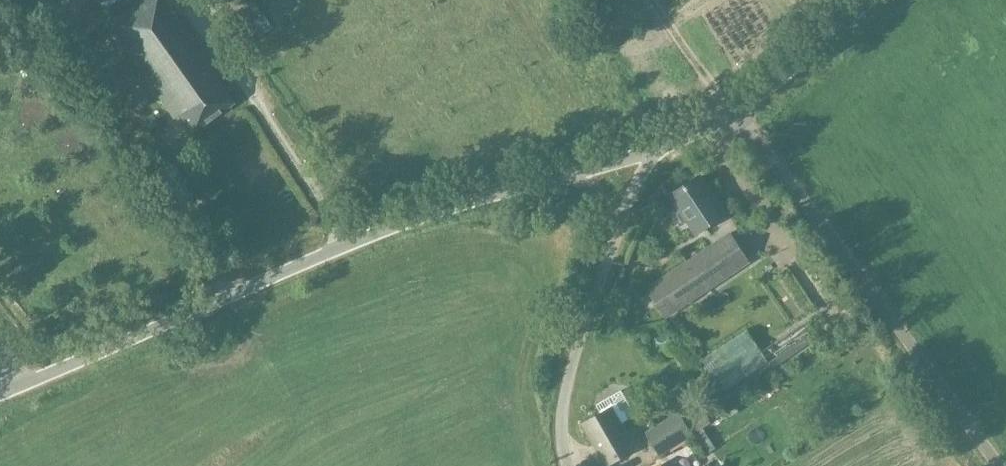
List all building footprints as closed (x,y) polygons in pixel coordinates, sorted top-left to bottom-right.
[(232,102),(203,61),(209,57),(178,14),(170,19),(157,0),(141,0),(107,25),(174,118),(179,114),(192,131),(232,102)] [(243,0),(217,0),(228,17),(247,45),(272,28),(253,1),(246,5),(243,0)] [(698,179),(672,197),(683,211),(679,214),(678,218),(683,224),(687,225),(690,223),(698,234),(724,216),(698,179)] [(730,232),(645,287),(665,317),(749,262),(730,232)] [(706,352),(725,386),(775,358),(756,324),(706,352)] [(607,465),(636,449),(613,408),(584,424),(607,465)] [(659,455),(693,434),(685,421),(679,410),(646,431),(659,455)]
